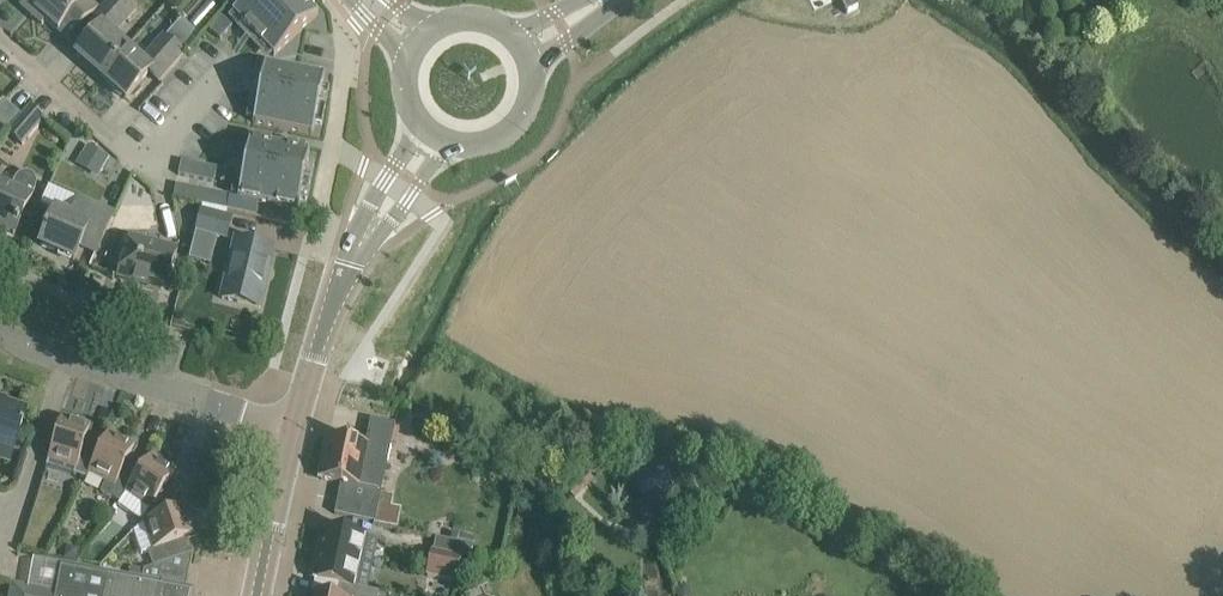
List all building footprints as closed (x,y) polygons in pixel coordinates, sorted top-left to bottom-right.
[(24,2),(21,6),(31,15),(44,0),(23,0),(24,2)] [(99,9),(88,0),(44,0),(31,15),(42,25),(46,21),(58,32),(62,27),(74,37),(89,20),(99,10),(99,9)] [(127,48),(114,36),(136,11),(124,0),(107,0),(99,9),(99,10),(89,20),(100,30),(77,56),(102,78),(127,48)] [(232,13),(274,56),(318,14),(310,6),(315,1),(314,0),(246,0),(232,13)] [(841,3),(847,15),(861,8),(857,0),(847,0),(841,3)] [(222,16),(216,23),(227,33),(233,26),(222,16)] [(227,33),(216,23),(210,30),(221,40),(227,33)] [(160,83),(185,54),(163,34),(140,60),(127,48),(102,78),(126,99),(149,73),(160,83)] [(325,76),(265,64),(253,123),(313,135),(315,123),(322,125),(329,89),(323,87),(325,76)] [(6,102),(4,100),(0,104),(0,137),(2,138),(8,132),(22,116),(6,102)] [(23,146),(45,120),(30,107),(22,116),(8,132),(23,146)] [(310,151),(250,139),(238,199),(298,211),(300,199),(307,200),(314,164),(307,163),(310,151)] [(73,165),(96,176),(106,156),(83,145),(73,165)] [(191,163),(181,161),(179,175),(189,177),(191,163)] [(200,165),(191,163),(189,177),(197,179),(200,165)] [(209,166),(200,165),(197,179),(206,181),(209,166)] [(217,168),(209,166),(206,181),(214,182),(217,168)] [(32,197),(35,190),(36,185),(35,180),(32,177),(27,175),(22,175),(19,177),(16,181),(13,188),(0,182),(0,227),(15,234),(32,197)] [(187,187),(176,185),(174,199),(184,201),(187,187)] [(195,189),(187,187),(184,201),(192,203),(195,189)] [(204,191),(195,189),(192,203),(201,205),(204,191)] [(212,192),(204,191),(201,205),(209,206),(212,192)] [(221,194),(212,192),(209,206),(218,208),(221,194)] [(230,196),(221,194),(218,208),(227,210),(230,196)] [(97,254),(107,232),(114,214),(80,198),(71,217),(56,211),(48,230),(45,229),(43,233),(46,234),(41,246),(74,261),(80,247),(97,254)] [(203,210),(198,231),(226,239),(232,217),(203,210)] [(165,287),(172,264),(176,251),(131,237),(118,279),(146,287),(148,281),(165,287)] [(273,250),(250,244),(236,241),(222,299),(259,308),(265,282),(263,282),(271,251),(273,251),(273,250)] [(19,432),(26,410),(0,401),(0,439),(15,443),(19,432)] [(86,478),(88,475),(105,440),(88,435),(91,426),(62,417),(55,440),(48,461),(75,470),(74,475),(86,478)] [(374,523),(377,508),(378,509),(396,424),(371,419),(366,445),(330,437),(321,479),(341,484),(338,500),(362,505),(359,520),(374,523)] [(108,433),(105,440),(88,475),(105,483),(100,492),(120,502),(147,462),(131,454),(135,446),(108,433)] [(148,521),(181,509),(176,496),(182,488),(171,480),(176,473),(152,456),(147,462),(126,494),(148,511),(146,514),(148,521)] [(658,498),(638,504),(645,525),(665,518),(658,498)] [(153,566),(193,554),(188,538),(197,535),(187,507),(181,509),(148,521),(143,522),(143,523),(133,531),(142,554),(148,552),(153,566)] [(366,538),(352,534),(328,529),(326,541),(319,540),(316,552),(361,562),(362,553),(366,538)] [(474,547),(437,538),(434,551),(461,557),(471,559),(474,547)] [(461,557),(434,551),(428,577),(456,583),(461,557)] [(358,571),(361,562),(316,552),(313,567),(320,569),(318,581),(338,585),(355,588),(358,571)] [(13,585),(11,595),(189,595),(191,588),(187,587),(193,554),(143,570),(142,579),(61,564),(56,594),(13,585)] [(380,593),(355,588),(338,585),(336,595),(379,595),(380,593)]
